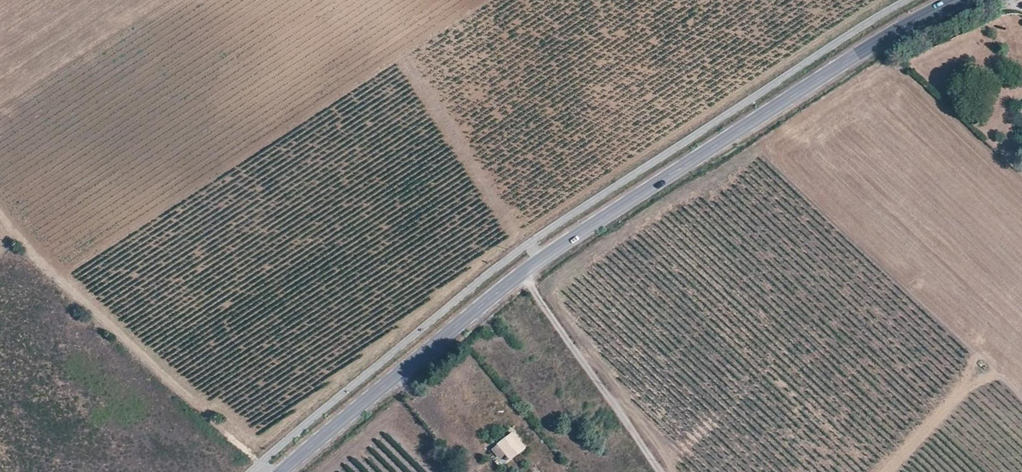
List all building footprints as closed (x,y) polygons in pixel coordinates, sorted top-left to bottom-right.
[(491,451),(499,461),(520,443),(513,433),(491,451)]
